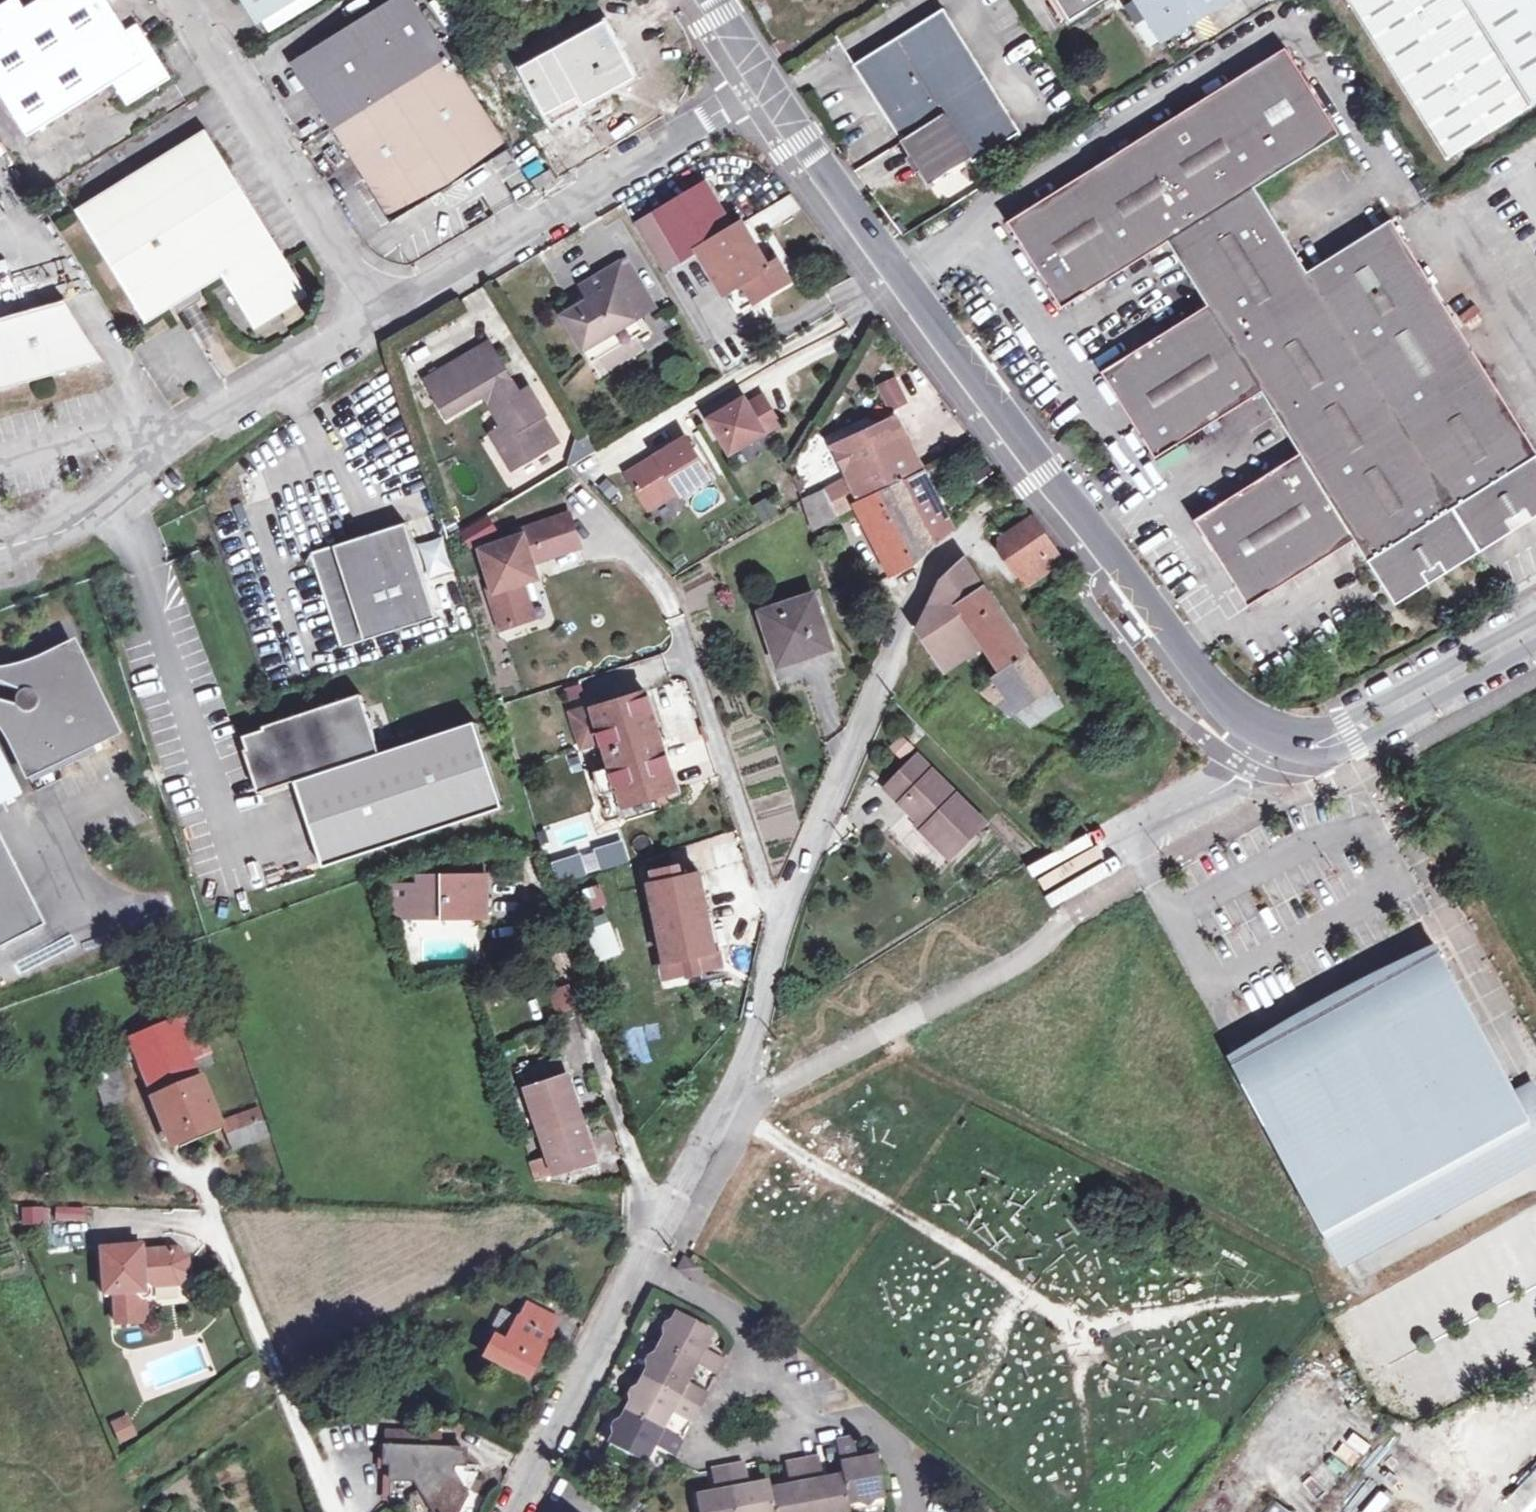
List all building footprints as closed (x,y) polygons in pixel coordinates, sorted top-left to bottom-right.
[(127,104),(171,77),(138,22),(125,29),(108,0),(36,0),(24,7),(20,0),(6,0),(0,4),(0,93),(26,136),(114,81),(127,104)] [(292,0),(246,0),(259,20),(292,0)] [(417,0),(386,0),(291,61),(396,221),(504,151),(511,147),(417,0)] [(1075,21),(1108,0),(1063,0),(1075,21)] [(1166,43),(1234,0),(1139,0),(1166,43)] [(1457,163),(1535,113),(1535,0),(1352,0),(1457,163)] [(1150,49),(1160,42),(1134,3),(1124,10),(1150,49)] [(863,65),(936,183),(979,156),(983,163),(1030,134),(1026,127),(953,10),(863,65)] [(609,25),(528,67),(554,118),(635,76),(609,25)] [(1435,577),(1452,567),(1459,577),(1528,536),(1522,524),(1535,516),(1535,439),(1404,227),(1325,276),(1313,257),(1278,201),(1270,188),(1347,138),(1291,48),(1016,218),(1071,308),(1175,244),(1214,307),(1110,371),(1166,460),(1269,397),(1308,459),(1205,523),(1229,563),(1257,609),(1364,545),(1367,551),(1392,590),(1405,609),(1441,588),(1435,577)] [(187,303),(200,296),(204,293),(201,286),(227,272),(259,323),(312,290),(211,125),(82,205),(150,317),(177,301),(182,307),(187,303)] [(708,181),(636,225),(664,272),(701,248),(700,247),(735,226),(708,181)] [(735,226),(700,247),(701,248),(738,311),(791,280),(779,260),(771,265),(744,220),(735,226)] [(645,347),(638,336),(646,331),(637,317),(657,306),(630,259),(585,286),(593,299),(569,314),(596,360),(605,356),(612,368),(645,347)] [(223,337),(200,296),(187,303),(210,345),(223,337)] [(104,360),(68,300),(0,318),(0,390),(104,360)] [(483,397),(511,380),(490,343),(425,381),(447,419),(483,397)] [(908,398),(897,376),(880,385),(892,407),(908,398)] [(511,380),(483,397),(490,409),(519,393),(511,380)] [(512,471),(550,448),(535,422),(545,415),(529,387),(519,393),(490,409),(501,429),(506,438),(496,445),(512,471)] [(779,424),(762,396),(747,405),(743,398),(709,419),(730,453),(779,424)] [(535,422),(550,448),(560,441),(545,415),(535,422)] [(913,562),(938,540),(953,527),(898,415),(855,436),(836,446),(861,499),(891,575),(913,562)] [(506,438),(501,429),(490,435),(496,445),(506,438)] [(686,437),(639,466),(627,474),(648,509),(678,491),(681,495),(710,477),(686,437)] [(802,500),(813,532),(841,518),(826,489),(802,500)] [(580,544),(571,514),(521,531),(523,535),(484,548),(496,587),(491,588),(503,625),(533,615),(521,573),(535,569),(528,545),(541,541),(546,555),(580,544)] [(470,546),(498,532),(491,518),(463,532),(470,546)] [(1030,584),(1063,563),(1057,553),(1034,520),(1001,541),(1030,584)] [(434,618),(405,523),(311,552),(307,562),(315,567),(339,647),(434,618)] [(948,671),(982,647),(1001,673),(976,690),(1030,728),(1063,707),(997,608),(965,560),(941,582),(919,631),(948,671)] [(836,593),(840,602),(856,593),(852,584),(836,593)] [(779,660),(808,649),(809,654),(831,647),(814,596),(763,615),(779,660)] [(0,681),(0,683),(26,693),(25,693),(22,696),(21,698),(20,700),(20,704),(20,708),(0,703),(0,720),(27,775),(115,730),(72,645),(0,681)] [(378,751),(360,692),(263,724),(264,727),(243,733),(247,746),(244,747),(258,790),(288,781),(295,778),(378,751)] [(619,788),(670,774),(646,692),(595,706),(612,766),(619,788)] [(502,805),(474,719),(378,751),(295,778),(323,864),(502,805)] [(977,825),(912,756),(883,784),(916,819),(918,818),(923,823),(918,828),(944,856),(977,825)] [(619,788),(612,766),(594,771),(606,809),(675,790),(670,774),(619,788)] [(46,922),(0,834),(0,947),(46,922)] [(649,883),(663,962),(681,959),(683,972),(684,975),(697,973),(697,970),(695,955),(713,952),(698,874),(649,883)] [(391,915),(417,914),(486,913),(485,875),(417,876),(417,884),(390,884),(391,915)] [(601,886),(582,891),(588,914),(607,909),(601,886)] [(585,923),(599,964),(622,957),(608,915),(585,923)] [(1524,1090),(1443,947),(1238,1062),(1351,1262),(1535,1159),(1535,1083),(1524,1090)] [(695,955),(697,970),(715,966),(713,952),(695,955)] [(666,975),(683,972),(681,959),(663,962),(666,975)] [(570,986),(550,993),(558,1017),(578,1010),(570,986)] [(219,1125),(173,1007),(164,1010),(168,1023),(132,1036),(171,1143),(219,1125)] [(535,1178),(596,1157),(558,1045),(521,1057),(525,1071),(521,1072),(549,1152),(529,1159),(535,1178)] [(22,1225),(47,1224),(46,1208),(22,1209),(22,1225)] [(56,1208),(56,1222),(87,1222),(87,1208),(56,1208)] [(140,1246),(100,1249),(103,1294),(113,1293),(115,1323),(135,1322),(134,1303),(141,1303),(141,1299),(150,1288),(150,1286),(178,1284),(187,1274),(187,1258),(175,1249),(141,1251),(140,1246)] [(697,1279),(705,1266),(688,1257),(681,1270),(697,1279)] [(141,1303),(134,1303),(135,1322),(145,1321),(144,1302),(141,1303)] [(502,1348),(492,1343),(481,1365),(509,1379),(511,1376),(524,1384),(535,1365),(533,1364),(538,1356),(539,1357),(546,1343),(545,1342),(553,1327),(523,1311),(515,1324),(513,1323),(506,1336),(508,1337),(502,1348)] [(662,1427),(669,1414),(672,1409),(690,1419),(707,1389),(689,1380),(699,1362),(716,1371),(724,1357),(706,1348),(715,1331),(677,1311),(609,1443),(644,1460),(655,1442),(674,1452),(682,1437),(662,1427)] [(487,1340),(492,1343),(502,1348),(508,1337),(506,1336),(513,1323),(500,1315),(487,1340)] [(129,1413),(110,1420),(120,1444),(138,1437),(129,1413)] [(1375,1442),(1344,1416),(1289,1486),(1321,1510),(1375,1442)] [(1388,1436),(1331,1511),(1456,1511),(1468,1497),(1388,1436)] [(864,1459),(858,1460),(855,1438),(836,1442),(843,1475),(824,1479),(820,1457),(802,1460),(787,1463),(790,1485),(770,1488),(768,1480),(748,1483),(744,1463),(712,1468),(717,1488),(695,1494),(699,1511),(850,1511),(849,1503),(885,1495),(877,1457),(864,1459)] [(384,1481),(404,1484),(423,1511),(454,1511),(462,1496),(448,1475),(439,1474),(440,1466),(461,1467),(460,1451),(380,1445),(378,1461),(386,1461),(384,1481)] [(1508,1500),(1520,1511),(1535,1511),(1535,1470),(1508,1500)] [(384,1481),(382,1502),(396,1503),(403,1511),(423,1511),(404,1484),(384,1481)] [(1268,1511),(1292,1511),(1277,1500),(1268,1511)]
